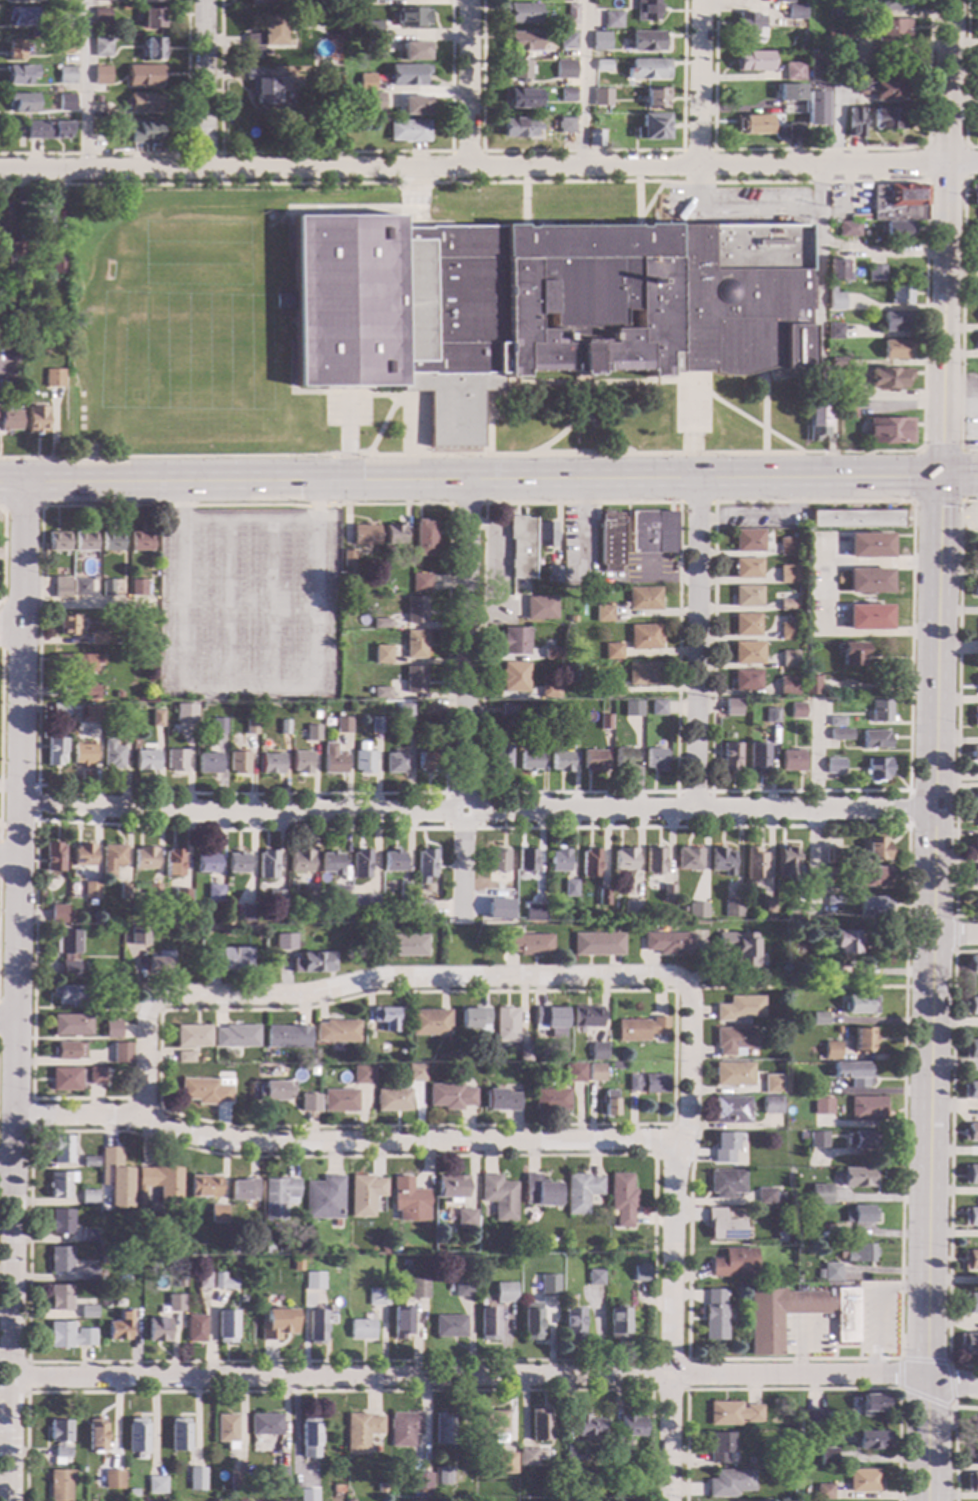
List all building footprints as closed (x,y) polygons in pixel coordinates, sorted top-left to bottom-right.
[(628,13),(628,0),(658,0),(659,21),(635,21),(635,13),(628,13)] [(879,11),(878,0),(907,0),(908,9),(905,9),(905,11),(903,11),(901,12),(898,12),(897,11),(879,11)] [(537,23),(506,24),(506,15),(502,15),(501,4),(537,4),(537,23)] [(804,20),(787,20),(787,4),(805,5),(804,20)] [(577,24),(565,24),(566,5),(577,5),(577,24)] [(847,18),(830,19),(830,8),(847,7),(847,18)] [(35,27),(12,27),(12,21),(7,21),(6,9),(35,8),(35,27)] [(109,26),(93,26),(92,9),(109,8),(109,26)] [(423,10),(428,10),(428,25),(422,25),(423,28),(396,28),(396,23),(394,23),(394,11),(396,11),(396,8),(423,8),(423,10)] [(162,28),(143,28),(142,9),(161,9),(162,28)] [(621,28),(603,29),(603,13),(621,12),(621,28)] [(755,17),(761,17),(761,27),(755,28),(756,35),(739,36),(738,13),(755,13),(755,17)] [(331,24),(325,28),(320,21),(326,16),(331,24)] [(284,46),(262,47),(263,56),(245,56),(244,35),(259,34),(259,26),(261,26),(261,18),(284,17),(284,46)] [(908,30),(906,30),(906,42),(875,42),(874,20),(908,19),(908,30)] [(381,33),(365,34),(365,21),(380,21),(381,33)] [(852,25),(852,40),(839,40),(839,24),(852,25)] [(538,52),(507,52),(507,51),(502,51),(501,33),(537,32),(538,52)] [(608,42),(603,42),(603,47),(597,47),(597,42),(592,42),(592,32),(607,32),(608,42)] [(669,51),(632,51),(632,32),(668,32),(669,51)] [(576,49),(559,50),(559,34),(576,33),(576,49)] [(111,57),(93,57),(92,39),(111,38),(111,57)] [(162,60),(145,60),(144,39),(162,39),(162,60)] [(22,45),(29,45),(30,55),(22,55),(22,60),(7,60),(7,41),(22,41),(22,45)] [(852,50),(836,50),(836,41),(852,41),(852,50)] [(401,60),(402,42),(427,43),(427,60),(401,60)] [(770,52),(770,56),(771,56),(771,71),(734,71),(734,59),(738,59),(738,52),(770,52)] [(668,79),(628,80),(628,70),(631,70),(631,60),(668,59),(668,79)] [(527,80),(508,80),(508,76),(503,76),(503,64),(508,64),(508,60),(527,60),(527,80)] [(574,79),(574,60),(554,61),(554,79),(574,79)] [(610,70),(595,71),(595,60),(610,60),(610,70)] [(162,74),(160,74),(160,86),(127,86),(127,65),(162,65),(162,74)] [(426,75),(422,76),(422,86),(388,87),(388,66),(426,65),(426,75)] [(35,66),(35,79),(28,79),(28,85),(6,85),(6,73),(5,73),(4,66),(35,66)] [(74,80),(58,80),(58,66),(74,66),(74,80)] [(109,67),(109,86),(92,85),(93,67),(109,67)] [(804,82),(790,82),(790,68),(804,67),(804,82)] [(261,78),(288,78),(288,91),(279,91),(279,104),(255,104),(255,96),(249,96),(249,80),(245,80),(245,69),(260,69),(261,78)] [(373,92),(356,91),(357,74),(373,74),(373,92)] [(875,80),(908,80),(908,91),(903,91),(903,100),(873,101),(872,95),(856,95),(855,79),(875,79),(875,80)] [(802,101),(778,101),(778,84),(802,84),(802,101)] [(574,103),(559,102),(559,88),(574,88),(574,103)] [(606,101),(591,101),(591,88),(595,88),(606,88),(606,101)] [(668,108),(646,109),(645,89),(668,88),(668,108)] [(538,109),(506,109),(507,99),(502,99),(502,90),(538,90),(538,109)] [(824,126),(805,125),(806,92),(824,92),(824,126)] [(74,107),(59,108),(58,93),(74,93),(74,107)] [(383,111),(366,111),(366,93),(383,94),(383,111)] [(35,113),(12,114),(11,108),(6,108),(6,95),(35,94),(35,113)] [(163,100),(161,100),(161,111),(129,112),(129,94),(162,94),(163,100)] [(401,114),(401,97),(426,97),(426,114),(401,114)] [(860,114),(863,114),(863,136),(848,136),(848,108),(860,108),(860,114)] [(900,129),(873,129),(873,109),(900,109),(900,129)] [(666,140),(640,140),(640,139),(635,139),(635,127),(639,127),(639,114),(666,113),(666,140)] [(769,134),(736,135),(736,116),(769,115),(769,134)] [(338,134),(328,134),(328,116),(338,116),(338,134)] [(533,124),(536,124),(537,132),(533,132),(533,137),(502,138),(501,119),(533,118),(533,124)] [(573,133),(556,133),(557,120),(573,120),(573,133)] [(803,139),(787,140),(787,123),(794,123),(794,120),(802,120),(803,139)] [(160,141),(147,141),(147,143),(130,144),(130,128),(139,128),(138,122),(160,121),(160,141)] [(428,142),(407,142),(407,141),(388,141),(387,121),(427,121),(428,142)] [(70,122),(71,136),(68,136),(68,138),(25,139),(24,122),(70,122)] [(603,147),(588,147),(588,129),(603,129),(603,147)] [(925,221),(872,221),(872,186),(925,186),(925,221)] [(10,228),(0,228),(0,203),(8,203),(9,208),(10,207),(10,228)] [(49,235),(31,235),(30,204),(48,203),(49,235)] [(808,271),(805,271),(805,279),(807,279),(808,310),(805,310),(805,325),(807,325),(807,368),(805,368),(805,376),(769,381),(766,369),(759,370),(739,376),(723,376),(709,373),(709,371),(692,371),(674,371),(674,373),(664,373),(664,377),(644,377),(644,372),(592,372),(592,375),(582,375),(574,375),(574,372),(567,372),(521,372),(521,378),(502,378),(502,385),(502,391),(488,391),(482,391),(482,447),(429,447),(429,391),(400,392),(400,386),(294,387),(293,216),(400,216),(400,228),(414,228),(428,228),(428,226),(501,226),(501,225),(521,225),(522,227),(525,227),(529,227),(529,226),(635,225),(635,227),(638,227),(642,226),(642,225),(673,225),(807,224),(808,271)] [(859,237),(838,237),(838,221),(859,221),(859,237)] [(908,239),(885,239),(885,222),(908,222),(908,239)] [(22,257),(11,257),(11,242),(22,242),(22,257)] [(64,273),(50,273),(50,258),(64,258),(64,273)] [(845,280),(829,280),(829,260),(845,260),(845,280)] [(884,281),(868,282),(868,266),(884,265),(884,281)] [(911,304),(889,304),(889,299),(892,299),(891,285),(911,285),(911,304)] [(835,293),(844,293),(844,311),(829,311),(829,286),(835,286),(835,293)] [(275,309),(291,310),(291,294),(276,294),(275,309)] [(912,323),(907,323),(907,332),(882,332),(882,313),(912,313),(912,323)] [(842,339),(828,339),(828,324),(842,324),(842,339)] [(912,350),(907,350),(907,359),(883,359),(883,341),(912,341),(912,350)] [(845,368),(830,368),(830,358),(845,358),(845,368)] [(63,387),(45,388),(45,369),(63,369),(63,387)] [(905,388),(896,388),(896,389),(875,390),(875,388),(869,388),(869,370),(905,370),(905,388)] [(854,400),(839,400),(839,378),(854,378),(854,400)] [(835,399),(821,399),(821,385),(835,385),(835,399)] [(854,416),(840,416),(840,401),(854,401),(854,416)] [(827,437),(817,437),(817,441),(808,441),(808,405),(827,405),(827,437)] [(47,430),(28,430),(28,407),(47,406),(47,430)] [(20,430),(0,430),(0,411),(19,410),(20,430)] [(913,444),(868,444),(868,418),(913,418),(913,444)] [(903,527),(811,528),(811,511),(903,510),(903,527)] [(676,553),(630,552),(630,512),(677,513),(676,553)] [(612,515),(621,515),(621,518),(623,518),(622,565),(619,565),(619,571),(603,571),(603,566),(600,566),(600,523),(597,523),(597,513),(612,513),(612,515)] [(526,518),(534,518),(533,579),(512,578),(512,568),(510,568),(510,560),(512,560),(512,539),(509,539),(509,516),(526,516),(526,518)] [(423,521),(434,522),(433,556),(414,556),(415,520),(423,520),(423,521)] [(555,546),(537,546),(537,522),(556,523),(555,546)] [(403,544),(385,543),(385,526),(397,526),(397,523),(403,523),(403,544)] [(378,545),(352,545),(352,526),(378,526),(378,545)] [(763,552),(734,551),(734,529),(763,530),(763,552)] [(68,551),(47,550),(48,532),(68,532),(68,551)] [(150,551),(130,550),(130,532),(150,533),(150,551)] [(95,551),(74,550),(75,533),(95,533),(95,551)] [(122,551),(101,551),(102,533),(122,533),(122,551)] [(890,558),(846,557),(847,534),(890,534),(890,558)] [(797,555),(779,555),(779,538),(797,538),(797,555)] [(353,567),(342,567),(343,551),(351,551),(353,551),(353,567)] [(760,579),(734,578),(734,558),(760,559),(760,579)] [(796,583),(779,583),(779,565),(796,566),(796,583)] [(561,582),(547,582),(547,567),(561,567),(561,582)] [(889,593),(846,592),(846,569),(890,570),(889,593)] [(430,592),(412,592),(412,574),(431,575),(430,592)] [(69,598),(53,597),(54,577),(69,577),(69,598)] [(974,579),(977,579),(977,598),(974,598),(974,596),(970,596),(970,586),(974,586),(974,579)] [(89,596),(72,595),(73,580),(90,580),(89,596)] [(113,597),(101,596),(101,580),(113,580),(113,597)] [(144,596),(130,596),(130,580),(144,580),(144,596)] [(760,607),(734,607),(734,585),(761,586),(760,607)] [(659,610),(627,611),(627,588),(659,588),(659,610)] [(426,623),(406,622),(406,597),(427,597),(426,623)] [(556,597),(526,597),(526,621),(556,620),(556,597)] [(796,610),(779,610),(779,600),(796,600),(796,610)] [(888,630),(846,630),(846,605),(889,605),(888,630)] [(611,622),(594,622),(594,606),(611,606),(611,622)] [(758,637),(734,636),(734,613),(759,614),(758,637)] [(78,616),(77,636),(59,635),(59,615),(78,616)] [(391,619),(391,628),(373,628),(373,619),(391,619)] [(796,640),(779,640),(779,622),(796,622),(796,640)] [(659,636),(660,636),(660,643),(659,643),(659,649),(630,650),(629,626),(658,625),(659,636)] [(530,654),(503,654),(502,635),(504,635),(504,629),(530,628),(530,654)] [(426,658),(405,658),(406,631),(426,631),(426,658)] [(104,644),(89,644),(89,632),(104,632),(104,644)] [(761,665),(733,664),(733,642),(762,642),(761,665)] [(863,666),(840,666),(840,643),(863,643),(863,666)] [(620,659),(604,659),(603,644),(620,644),(620,659)] [(391,664),(374,663),(375,645),(391,645),(391,664)] [(560,659),(544,659),(544,649),(560,648),(560,659)] [(796,667),(781,667),(781,651),(797,651),(796,667)] [(94,673),(64,672),(65,669),(57,669),(57,654),(94,655),(94,673)] [(659,685),(627,686),(626,664),(658,662),(659,685)] [(528,691),(502,691),(502,684),(501,684),(501,670),(503,670),(503,663),(528,663),(528,691)] [(425,693),(405,692),(405,667),(426,667),(425,693)] [(759,691),(732,691),(732,670),(759,670),(759,691)] [(818,695),(801,695),(802,676),(819,677),(818,695)] [(797,694),(778,694),(778,677),(797,677),(797,694)] [(619,697),(619,682),(606,682),(607,698),(619,697)] [(98,699),(83,699),(83,685),(98,685),(98,699)] [(559,697),(541,697),(541,685),(559,685),(559,697)] [(391,688),(390,698),(374,697),(374,687),(391,688)] [(739,716),(724,716),(724,699),(739,700),(739,716)] [(665,715),(650,716),(650,701),(665,700),(665,715)] [(890,722),(870,722),(870,720),(868,720),(868,713),(871,713),(871,700),(890,700),(890,722)] [(640,717),(622,717),(623,701),(640,702),(640,717)] [(68,716),(52,716),(52,703),(68,704),(68,716)] [(195,704),(195,723),(174,722),(175,703),(195,704)] [(412,719),(397,719),(397,703),(412,704),(412,719)] [(803,718),(789,717),(789,703),(803,704),(803,718)] [(437,716),(421,715),(421,704),(437,704),(437,716)] [(515,716),(501,716),(501,705),(515,705),(515,716)] [(99,723),(90,723),(91,707),(100,707),(99,723)] [(776,723),(763,723),(763,708),(776,708),(776,723)] [(130,726),(121,725),(122,710),(131,711),(130,726)] [(162,727),(151,726),(151,710),(162,710),(162,727)] [(546,731),(536,731),(536,714),(546,714),(546,731)] [(610,729),(599,730),(599,715),(609,715),(610,729)] [(381,718),(381,733),(370,733),(371,717),(381,718)] [(843,726),(828,726),(828,717),(843,717),(843,726)] [(349,733),(335,733),(335,718),(350,718),(349,733)] [(224,735),(212,734),(213,719),(225,719),(224,735)] [(256,734),(245,734),(245,719),(256,719),(256,734)] [(287,735),(279,735),(279,720),(287,721),(287,735)] [(318,741),(305,741),(305,725),(319,726),(318,741)] [(851,740),(828,740),(829,730),(852,730),(851,740)] [(886,734),(889,734),(889,748),(861,748),(861,731),(886,731),(886,734)] [(64,739),(63,763),(60,763),(60,765),(46,765),(46,738),(64,739)] [(113,746),(122,746),(122,769),(107,769),(108,766),(103,766),(104,739),(113,740),(113,746)] [(335,754),(336,754),(336,751),(344,751),(344,754),(345,754),(344,774),(323,773),(323,743),(335,743),(335,754)] [(367,743),(366,751),(373,751),(373,773),(359,773),(359,771),(354,771),(355,751),(357,751),(357,743),(367,743)] [(739,768),(736,768),(736,771),(722,771),(722,743),(739,743),(739,768)] [(766,770),(747,770),(747,743),(766,743),(766,770)] [(93,764),(85,764),(85,766),(78,766),(78,764),(72,764),(73,744),(94,745),(93,764)] [(510,770),(506,770),(506,772),(492,772),(492,745),(510,745),(510,770)] [(970,746),(977,746),(977,761),(970,761),(970,746)] [(400,752),(406,752),(406,754),(408,754),(408,773),(385,772),(385,754),(393,754),(393,748),(400,749),(400,752)] [(187,757),(185,757),(185,772),(170,771),(171,769),(166,769),(166,749),(187,750),(187,757)] [(634,770),(614,770),(614,749),(634,749),(634,770)] [(664,772),(651,772),(651,768),(646,768),(646,749),(664,749),(664,772)] [(802,751),(803,751),(802,771),(780,771),(780,751),(794,751),(794,749),(802,750),(802,751)] [(157,771),(135,770),(135,751),(149,751),(149,750),(157,750),(157,771)] [(310,774),(296,774),(296,771),(292,771),(292,751),(310,752),(310,774)] [(540,770),(533,770),(533,772),(526,772),(526,769),(519,769),(519,752),(532,752),(532,751),(540,751),(540,770)] [(604,772),(585,772),(585,769),(583,769),(582,751),(604,751),(604,772)] [(248,774),(233,774),(234,771),(229,771),(229,752),(248,753),(248,774)] [(437,770),(430,770),(430,772),(423,772),(423,770),(417,769),(417,752),(437,752),(437,770)] [(571,772),(558,772),(558,770),(551,770),(551,752),(571,752),(571,772)] [(218,754),(220,754),(220,773),(198,773),(198,754),(212,754),(212,753),(218,753),(218,754)] [(281,755),(282,755),(282,774),(260,774),(261,754),(274,754),(274,753),(281,753),(281,755)] [(888,777),(886,777),(886,780),(867,780),(867,758),(888,758),(888,777)] [(842,774),(826,773),(826,759),(842,759),(842,774)] [(885,842),(887,842),(887,861),(864,860),(865,838),(885,839),(885,842)] [(59,846),(63,846),(63,872),(44,872),(45,843),(59,843),(59,846)] [(93,866),(71,866),(72,844),(93,845),(93,866)] [(124,865),(123,866),(123,867),(114,867),(114,876),(102,876),(102,845),(124,846),(124,865)] [(562,849),(569,850),(568,872),(550,871),(550,853),(556,853),(557,846),(562,846),(562,849)] [(756,853),(765,853),(765,880),(745,880),(745,847),(756,847),(756,853)] [(155,869),(133,869),(134,850),(137,850),(137,848),(155,848),(155,869)] [(701,870),(699,870),(699,871),(692,871),(692,870),(677,870),(677,848),(701,849),(701,870)] [(663,873),(646,873),(646,849),(664,849),(663,873)] [(726,852),(732,852),(732,876),(723,876),(723,871),(711,871),(711,849),(726,849),(726,852)] [(795,877),(777,877),(777,849),(795,849),(795,877)] [(839,864),(824,864),(824,849),(840,849),(839,864)] [(182,877),(164,877),(165,851),(168,851),(168,850),(182,850),(182,877)] [(276,879),(259,879),(259,854),(262,854),(262,850),(276,851),(276,879)] [(312,851),(311,873),(290,872),(291,850),(312,851)] [(370,878),(353,878),(353,853),(356,853),(356,850),(371,851),(370,878)] [(398,853),(404,853),(404,872),(384,871),(384,852),(391,853),(391,850),(398,851),(398,853)] [(435,878),(428,878),(428,884),(417,884),(418,852),(421,852),(421,850),(435,850),(435,878)] [(507,864),(509,864),(508,872),(489,872),(489,852),(494,852),(494,850),(508,850),(507,864)] [(536,871),(518,871),(518,850),(535,850),(536,871)] [(600,877),(582,877),(582,852),(586,852),(586,850),(600,850),(600,877)] [(636,870),(614,871),(614,852),(617,852),(617,850),(636,850),(636,870)] [(209,854),(218,854),(217,873),(196,873),(196,854),(202,854),(202,851),(209,851),(209,854)] [(241,854),(248,854),(247,873),(227,873),(228,854),(235,854),(235,851),(241,851),(241,854)] [(335,853),(342,853),(341,876),(333,876),(333,873),(322,873),(322,853),(328,853),(328,851),(335,851),(335,853)] [(841,884),(826,883),(826,867),(841,868),(841,884)] [(888,886),(856,886),(856,867),(888,867),(888,886)] [(576,897),(564,896),(564,881),(577,881),(576,897)] [(97,899),(83,899),(83,882),(97,882),(97,899)] [(410,898),(399,898),(400,882),(410,882),(410,898)] [(128,885),(128,900),(119,899),(119,884),(128,885)] [(160,900),(147,900),(148,884),(160,884),(160,900)] [(222,886),(222,902),(207,902),(207,885),(222,886)] [(316,901),(306,901),(306,885),(316,885),(316,901)] [(285,900),(275,900),(276,886),(277,886),(285,886),(285,900)] [(673,901),(662,901),(663,886),(674,886),(673,901)] [(189,912),(174,912),(174,889),(190,890),(189,912)] [(608,906),(598,906),(598,890),(609,890),(608,906)] [(842,907),(826,906),(826,896),(842,896),(842,907)] [(883,901),(886,901),(886,915),(859,914),(859,898),(884,898),(883,901)] [(775,914),(764,914),(764,899),(775,899),(775,914)] [(641,901),(641,919),(624,918),(624,900),(641,901)] [(432,916),(417,916),(417,901),(432,901),(432,916)] [(742,918),(724,917),(724,902),(742,902),(742,918)] [(706,919),(688,919),(689,903),(693,903),(706,903),(706,919)] [(64,924),(49,923),(50,905),(64,906),(64,924)] [(543,921),(525,921),(525,905),(544,905),(543,921)] [(253,922),(241,922),(241,906),(254,906),(253,922)] [(505,922),(489,922),(489,911),(505,910),(505,922)] [(75,912),(74,921),(67,921),(68,911),(75,912)] [(147,945),(130,945),(130,927),(147,927),(147,945)] [(77,954),(69,954),(69,960),(77,960),(77,978),(59,978),(59,961),(62,962),(62,954),(53,954),(53,939),(56,939),(56,930),(77,930),(77,954)] [(856,933),(861,933),(861,945),(856,945),(855,955),(837,955),(837,948),(832,948),(832,931),(856,931),(856,933)] [(755,969),(734,969),(734,951),(717,951),(718,933),(756,934),(755,969)] [(622,956),(571,955),(572,934),(622,935),(622,956)] [(691,955),(657,955),(657,951),(643,951),(643,934),(691,935),(691,955)] [(293,950),(274,950),(274,935),(293,935),(293,950)] [(425,957),(376,957),(376,939),(384,939),(384,936),(425,935),(425,957)] [(551,956),(518,956),(518,953),(502,953),(502,935),(551,935),(551,956)] [(800,946),(802,951),(800,956),(796,957),(791,955),(789,950),(791,945),(796,944),(800,946)] [(249,969),(221,969),(221,971),(204,971),(204,952),(219,952),(219,948),(249,948),(249,969)] [(333,972),(291,973),(290,960),(290,959),(300,959),(300,953),(333,952),(333,972)] [(969,956),(977,956),(977,973),(965,973),(965,963),(968,963),(969,956)] [(167,963),(170,963),(170,971),(167,971),(167,973),(147,973),(147,957),(167,957),(167,963)] [(838,963),(838,974),(820,974),(820,963),(838,963)] [(81,1005),(55,1005),(55,998),(51,998),(51,987),(56,987),(56,986),(81,986),(81,1005)] [(762,1018),(732,1018),(732,1022),(715,1022),(715,1005),(729,1005),(729,996),(762,996),(762,1018)] [(874,1015),(845,1014),(845,996),(874,997),(874,1015)] [(968,998),(977,998),(977,1015),(967,1015),(968,998)] [(545,1009),(564,1009),(565,1038),(549,1038),(549,1028),(544,1028),(544,1030),(534,1030),(533,1008),(545,1007),(545,1009)] [(600,1028),(573,1028),(573,1008),(600,1007),(600,1028)] [(400,1022),(395,1022),(395,1033),(383,1032),(383,1023),(371,1023),(371,1008),(401,1009),(400,1022)] [(488,1031),(478,1031),(478,1029),(461,1029),(461,1008),(488,1008),(488,1031)] [(517,1043),(495,1042),(495,1008),(517,1009),(517,1043)] [(449,1035),(410,1036),(410,1011),(449,1010),(449,1035)] [(826,1025),(811,1025),(811,1013),(826,1013),(826,1025)] [(90,1036),(51,1036),(51,1015),(90,1015),(90,1036)] [(667,1035),(647,1035),(647,1042),(617,1042),(617,1021),(647,1021),(647,1022),(651,1022),(651,1018),(667,1018),(667,1035)] [(120,1039),(104,1039),(104,1021),(120,1021),(120,1039)] [(324,1021),(358,1021),(358,1043),(315,1042),(315,1023),(324,1023),(324,1021)] [(210,1047),(176,1047),(176,1026),(210,1026),(210,1047)] [(258,1048),(214,1048),(214,1029),(224,1029),(224,1026),(258,1026),(258,1048)] [(309,1049),(265,1048),(265,1026),(309,1026),(309,1049)] [(755,1049),(743,1049),(743,1057),(718,1056),(718,1049),(715,1048),(715,1028),(756,1029),(755,1049)] [(872,1036),(875,1037),(875,1043),(872,1043),(872,1053),(853,1052),(853,1028),(872,1028),(872,1036)] [(374,1032),(373,1039),(366,1039),(366,1031),(374,1032)] [(967,1040),(977,1040),(977,1059),(967,1059),(967,1058),(963,1058),(963,1042),(967,1042),(967,1040)] [(75,1043),(84,1043),(83,1059),(75,1058),(75,1060),(55,1060),(55,1055),(52,1055),(52,1047),(55,1047),(55,1042),(75,1042),(75,1043)] [(838,1060),(824,1060),(824,1042),(838,1042),(838,1060)] [(130,1043),(112,1044),(112,1064),(130,1064),(130,1043)] [(605,1043),(605,1061),(591,1061),(591,1043),(605,1043)] [(529,1061),(519,1061),(519,1045),(529,1045),(529,1061)] [(116,1063),(99,1063),(99,1052),(116,1052),(116,1063)] [(194,1063),(177,1063),(177,1052),(194,1052),(194,1063)] [(751,1087),(714,1086),(714,1063),(752,1063),(751,1087)] [(866,1076),(871,1076),(871,1085),(865,1085),(865,1088),(849,1088),(849,1083),(847,1083),(847,1072),(843,1072),(844,1065),(847,1065),(847,1063),(867,1063),(866,1076)] [(372,1084),(352,1084),(352,1064),(372,1064),(372,1084)] [(584,1082),(566,1082),(565,1064),(584,1064),(584,1082)] [(603,1082),(588,1082),(588,1065),(603,1064),(603,1082)] [(424,1082),(407,1082),(407,1065),(424,1065),(424,1082)] [(317,1067),(317,1076),(309,1076),(309,1067),(317,1067)] [(79,1091),(50,1091),(50,1068),(79,1068),(79,1091)] [(104,1084),(88,1084),(88,1068),(104,1068),(104,1084)] [(667,1093),(643,1093),(643,1087),(638,1087),(638,1092),(627,1092),(627,1076),(637,1075),(638,1081),(643,1081),(643,1075),(667,1075),(667,1093)] [(780,1094),(762,1094),(763,1076),(781,1076),(780,1094)] [(230,1079),(230,1085),(231,1085),(231,1103),(217,1103),(217,1105),(196,1105),(196,1101),(180,1100),(180,1079),(216,1080),(216,1079),(230,1079)] [(286,1087),(292,1087),(292,1096),(286,1096),(286,1101),(258,1101),(258,1087),(263,1087),(263,1082),(286,1082),(286,1087)] [(967,1082),(977,1082),(977,1100),(967,1100),(967,1097),(963,1097),(963,1085),(967,1085),(967,1082)] [(461,1088),(475,1088),(475,1107),(461,1107),(461,1111),(442,1111),(442,1107),(428,1107),(428,1084),(461,1084),(461,1088)] [(503,1093),(518,1093),(519,1111),(496,1111),(496,1110),(486,1110),(486,1090),(503,1089),(503,1093)] [(568,1111),(535,1111),(534,1090),(568,1089),(568,1111)] [(357,1112),(323,1112),(323,1090),(357,1090),(357,1112)] [(410,1111),(376,1112),(376,1090),(410,1090),(410,1111)] [(616,1116),(603,1116),(603,1091),(615,1091),(616,1116)] [(319,1095),(319,1113),(300,1112),(301,1094),(319,1095)] [(748,1124),(712,1124),(713,1097),(748,1097),(748,1124)] [(780,1114),(762,1114),(762,1097),(780,1097),(780,1114)] [(883,1120),(849,1119),(849,1098),(883,1098),(883,1120)] [(831,1115),(812,1115),(812,1099),(831,1099),(831,1115)] [(967,1124),(977,1124),(977,1141),(962,1141),(963,1130),(967,1131),(967,1124)] [(825,1148),(808,1148),(808,1132),(826,1133),(825,1148)] [(875,1150),(852,1149),(852,1146),(845,1146),(845,1134),(852,1135),(852,1132),(876,1132),(875,1150)] [(735,1151),(732,1151),(732,1164),(713,1163),(713,1145),(714,1145),(714,1133),(735,1134),(735,1151)] [(72,1164),(52,1164),(52,1151),(49,1151),(49,1146),(52,1146),(52,1136),(72,1136),(72,1164)] [(120,1168),(131,1169),(131,1208),(109,1208),(110,1165),(105,1165),(104,1186),(100,1186),(101,1148),(120,1148),(120,1168)] [(97,1168),(82,1167),(82,1156),(97,1157),(97,1168)] [(967,1165),(977,1165),(977,1185),(967,1185),(967,1184),(962,1184),(963,1167),(967,1167),(967,1165)] [(179,1205),(158,1205),(158,1187),(143,1187),(143,1204),(134,1204),(135,1168),(151,1168),(151,1167),(180,1167),(179,1205)] [(870,1188),(841,1188),(841,1168),(871,1168),(870,1188)] [(742,1194),(730,1194),(730,1199),(714,1199),(714,1194),(709,1194),(710,1170),(743,1171),(742,1194)] [(75,1183),(68,1183),(68,1200),(49,1199),(49,1173),(75,1173),(75,1183)] [(631,1190),(634,1190),(634,1211),(632,1211),(632,1228),(614,1228),(614,1211),(610,1211),(610,1174),(631,1174),(631,1190)] [(500,1182),(515,1182),(515,1222),(493,1221),(493,1202),(480,1202),(480,1175),(500,1176),(500,1182)] [(539,1183),(558,1183),(558,1206),(534,1206),(534,1205),(523,1205),(523,1175),(539,1175),(539,1183)] [(588,1178),(601,1178),(601,1195),(587,1195),(587,1215),(566,1215),(566,1175),(588,1175),(588,1178)] [(218,1198),(189,1198),(190,1176),(218,1176),(218,1198)] [(342,1219),(304,1218),(305,1182),(321,1182),(321,1176),(343,1176),(342,1219)] [(372,1179),(385,1179),(385,1197),(373,1197),(373,1218),(350,1218),(350,1176),(372,1176),(372,1179)] [(467,1199),(460,1199),(460,1204),(448,1204),(449,1198),(437,1198),(437,1176),(467,1176),(467,1199)] [(412,1190),(427,1190),(427,1206),(428,1206),(428,1221),(397,1221),(397,1211),(393,1211),(393,1192),(393,1177),(412,1177),(412,1190)] [(257,1200),(231,1200),(231,1181),(241,1181),(242,1179),(257,1179),(257,1200)] [(297,1198),(285,1198),(284,1220),(263,1220),(264,1179),(298,1179),(297,1198)] [(829,1204),(809,1204),(809,1185),(830,1185),(829,1204)] [(774,1204),(755,1204),(756,1189),(774,1189),(774,1204)] [(96,1205),(81,1205),(81,1190),(96,1190),(96,1205)] [(781,1201),(774,1201),(774,1193),(782,1193),(781,1201)] [(226,1223),(210,1223),(210,1205),(226,1205),(226,1223)] [(870,1224),(844,1223),(844,1212),(851,1212),(851,1205),(871,1206),(870,1224)] [(723,1220),(741,1220),(741,1240),(706,1239),(707,1208),(723,1209),(723,1220)] [(966,1208),(977,1208),(977,1226),(967,1226),(967,1225),(962,1225),(963,1210),(966,1210),(966,1208)] [(72,1210),(71,1235),(50,1234),(51,1209),(72,1210)] [(475,1227),(457,1227),(457,1210),(475,1210),(475,1227)] [(811,1243),(794,1243),(794,1224),(812,1224),(811,1243)] [(97,1243),(80,1242),(81,1230),(97,1230),(97,1243)] [(388,1251),(382,1253),(378,1244),(384,1242),(388,1251)] [(870,1263),(845,1263),(845,1253),(851,1253),(851,1244),(853,1244),(871,1245),(870,1263)] [(71,1272),(49,1272),(49,1247),(71,1247),(71,1272)] [(753,1272),(746,1272),(745,1278),(709,1278),(709,1259),(722,1259),(722,1248),(753,1249),(753,1272)] [(967,1250),(977,1250),(977,1270),(967,1270),(967,1269),(962,1269),(962,1252),(967,1252),(967,1250)] [(839,1281),(822,1281),(823,1264),(840,1264),(839,1281)] [(647,1282),(633,1282),(633,1266),(647,1266),(647,1282)] [(96,1268),(96,1280),(80,1280),(80,1268),(96,1268)] [(602,1286),(587,1285),(587,1270),(602,1270),(602,1286)] [(322,1290),(304,1290),(304,1272),(322,1273),(322,1290)] [(209,1289),(196,1289),(197,1273),(209,1273),(209,1289)] [(223,1279),(235,1279),(235,1290),(212,1290),(212,1273),(223,1273),(223,1279)] [(556,1297),(539,1296),(539,1275),(556,1275),(556,1297)] [(428,1297),(412,1296),(412,1277),(428,1278),(428,1297)] [(182,1281),(182,1288),(174,1288),(175,1280),(182,1281)] [(472,1297),(453,1297),(453,1280),(472,1280),(472,1297)] [(516,1302),(497,1301),(498,1281),(516,1282),(516,1302)] [(70,1311),(49,1311),(49,1285),(70,1285),(70,1311)] [(387,1306),(367,1305),(367,1288),(387,1289),(387,1306)] [(856,1343),(835,1343),(835,1315),(781,1315),(782,1292),(825,1292),(826,1288),(856,1289),(856,1343)] [(723,1289),(722,1306),(725,1306),(724,1341),(701,1340),(702,1305),(704,1305),(704,1289),(723,1289)] [(963,1293),(977,1293),(977,1314),(963,1314),(963,1293)] [(182,1312),(166,1312),(166,1295),(183,1295),(182,1312)] [(539,1309),(540,1309),(540,1336),(538,1336),(538,1341),(523,1341),(523,1336),(521,1336),(521,1309),(523,1309),(523,1303),(539,1303),(539,1309)] [(95,1318),(79,1318),(79,1306),(95,1306),(95,1318)] [(281,1308),(280,1309),(295,1309),(294,1333),(286,1333),(286,1335),(279,1334),(279,1340),(258,1340),(258,1322),(264,1322),(264,1309),(271,1309),(271,1308),(273,1306),(279,1306),(281,1308)] [(411,1335),(403,1335),(403,1340),(392,1340),(393,1307),(411,1308),(411,1335)] [(496,1337),(495,1337),(495,1341),(481,1341),(481,1336),(478,1336),(479,1308),(496,1308),(496,1337)] [(581,1336),(580,1336),(580,1340),(564,1340),(564,1336),(563,1336),(563,1308),(581,1308),(581,1336)] [(627,1339),(608,1339),(608,1309),(627,1309),(627,1339)] [(131,1333),(129,1333),(129,1340),(107,1340),(107,1322),(117,1322),(118,1311),(131,1311),(131,1333)] [(235,1339),(234,1339),(234,1344),(217,1344),(217,1339),(216,1339),(216,1311),(235,1311),(235,1339)] [(324,1342),(322,1342),(322,1345),(308,1345),(308,1342),(307,1342),(307,1311),(324,1311),(324,1342)] [(203,1342),(185,1342),(186,1316),(203,1316),(203,1342)] [(465,1338),(433,1338),(433,1316),(464,1316),(465,1338)] [(169,1342),(147,1342),(147,1318),(169,1318),(169,1342)] [(373,1339),(360,1339),(360,1340),(349,1340),(350,1320),(373,1321),(373,1339)] [(72,1334),(75,1334),(75,1329),(94,1329),(94,1346),(77,1346),(77,1350),(69,1349),(69,1348),(48,1348),(48,1322),(72,1323),(72,1334)] [(959,1334),(977,1334),(977,1354),(963,1354),(963,1346),(959,1346),(959,1334)] [(883,1400),(888,1400),(888,1412),(860,1412),(860,1395),(883,1395),(883,1400)] [(739,1409),(744,1409),(744,1405),(760,1406),(759,1423),(744,1423),(744,1420),(738,1420),(738,1426),(708,1425),(709,1402),(739,1403),(739,1409)] [(547,1442),(529,1442),(529,1410),(547,1410),(547,1442)] [(505,1436),(490,1435),(490,1434),(475,1434),(475,1411),(505,1412),(505,1436)] [(823,1428),(805,1428),(805,1411),(821,1411),(823,1412),(823,1428)] [(419,1414),(419,1435),(412,1435),(411,1447),(388,1447),(389,1413),(419,1414)] [(443,1418),(452,1418),(451,1445),(433,1444),(433,1413),(443,1413),(443,1418)] [(280,1435),(249,1436),(249,1415),(280,1414),(280,1435)] [(367,1417),(382,1417),(381,1435),(367,1434),(366,1454),(345,1454),(346,1414),(367,1414),(367,1417)] [(235,1443),(215,1443),(215,1415),(236,1415),(235,1443)] [(585,1420),(604,1420),(604,1431),(599,1431),(599,1436),(575,1437),(575,1416),(585,1416),(585,1420)] [(632,1418),(641,1418),(641,1437),(627,1437),(627,1453),(613,1453),(613,1436),(620,1436),(620,1416),(632,1416),(632,1418)] [(103,1424),(104,1424),(104,1451),(87,1451),(88,1419),(103,1419),(103,1424)] [(144,1424),(146,1424),(145,1453),(126,1452),(126,1423),(128,1423),(128,1419),(144,1419),(144,1424)] [(186,1424),(188,1424),(188,1451),(169,1451),(169,1424),(170,1424),(170,1419),(186,1419),(186,1424)] [(316,1424),(318,1424),(318,1453),(313,1453),(313,1456),(304,1456),(305,1447),(301,1447),(301,1419),(316,1420),(316,1424)] [(69,1442),(61,1442),(61,1447),(69,1447),(68,1457),(53,1457),(53,1447),(56,1447),(56,1442),(49,1442),(49,1420),(70,1421),(69,1442)] [(884,1433),(888,1433),(888,1449),(884,1449),(884,1450),(857,1450),(857,1432),(884,1432),(884,1433)] [(729,1453),(725,1453),(725,1463),(708,1463),(709,1433),(729,1434),(729,1453)] [(584,1460),(564,1460),(564,1446),(584,1446),(584,1460)] [(534,1467),(516,1467),(517,1449),(534,1449),(534,1467)] [(513,1474),(495,1474),(495,1453),(513,1453),(513,1474)] [(768,1468),(760,1468),(760,1460),(768,1460),(768,1468)] [(203,1491),(187,1491),(187,1468),(204,1468),(203,1491)] [(447,1485),(433,1485),(433,1468),(447,1468),(447,1485)] [(751,1492),(734,1492),(734,1498),(706,1498),(706,1480),(712,1480),(713,1470),(752,1470),(751,1492)] [(877,1479),(878,1479),(878,1492),(848,1493),(848,1470),(877,1470),(877,1479)] [(69,1482),(69,1500),(48,1500),(48,1471),(73,1471),(73,1482),(69,1482)] [(122,1489),(103,1489),(103,1471),(122,1471),(122,1489)] [(244,1490),(228,1490),(228,1472),(243,1472),(244,1472),(244,1490)] [(410,1490),(429,1491),(429,1473),(410,1473),(410,1490)] [(970,1473),(977,1473),(977,1492),(970,1492),(970,1491),(965,1491),(965,1475),(970,1475),(970,1473)] [(164,1494),(146,1494),(146,1477),(164,1477),(164,1494)] [(384,1483),(384,1493),(375,1493),(375,1483),(384,1483)] [(340,1486),(340,1493),(331,1492),(331,1485),(340,1486)] [(831,1500),(815,1500),(815,1485),(832,1485),(831,1500)] [(316,1488),(298,1488),(298,1500),(316,1500),(316,1488)]
